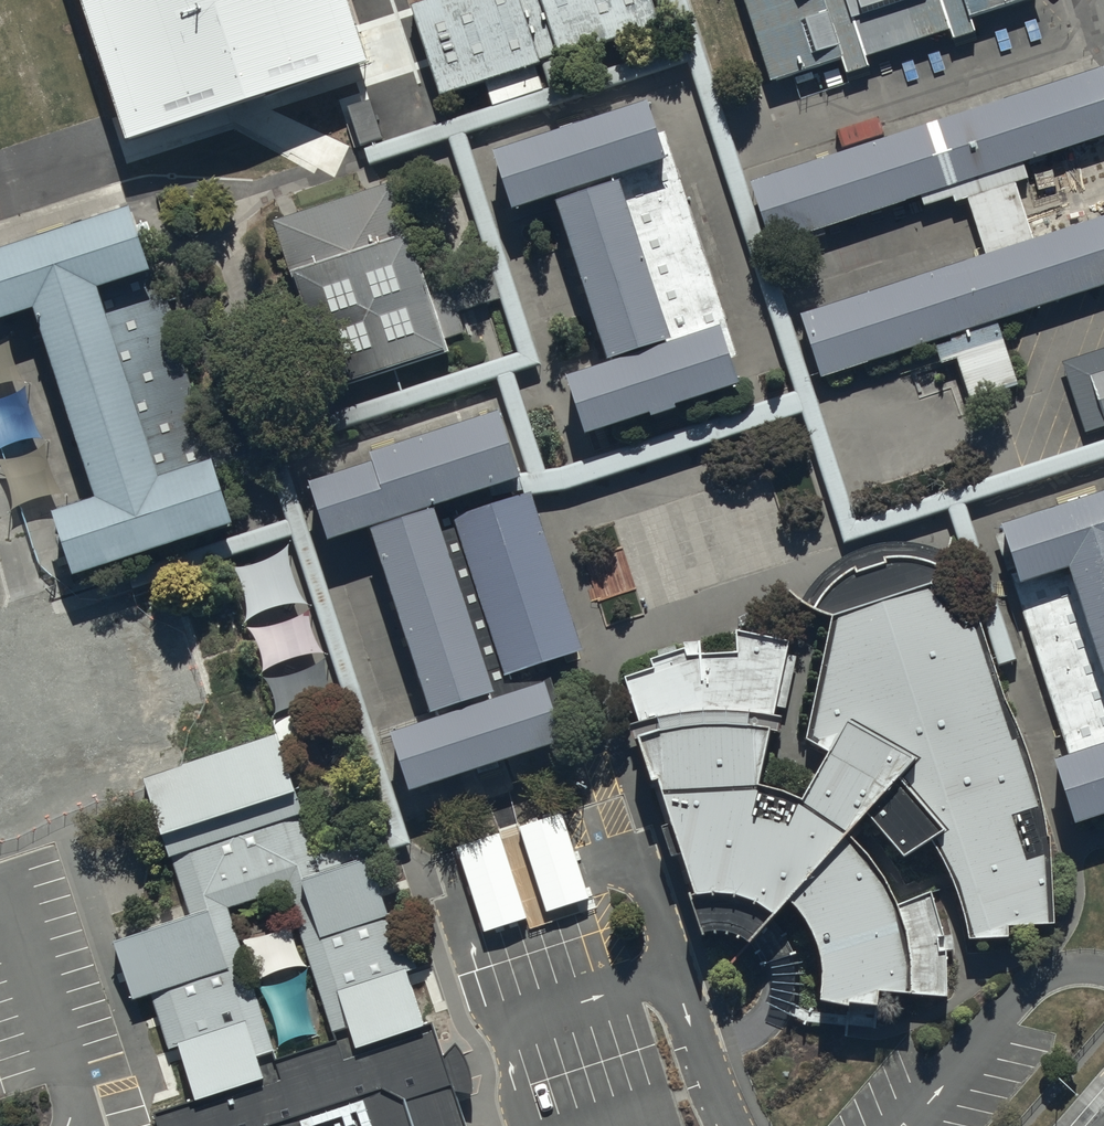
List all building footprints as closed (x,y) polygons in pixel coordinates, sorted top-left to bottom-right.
[(125,135),(364,58),(345,0),(81,0),(125,135)] [(651,0),(440,0),(412,9),(440,97),(660,27),(651,0)] [(762,85),(765,97),(1059,9),(1056,0),(736,0),(762,85)] [(744,181),(764,244),(961,182),(986,261),(801,320),(821,382),(1103,290),(1103,212),(1031,234),(1013,175),(1103,149),(1103,77),(1101,66),(744,181)] [(650,105),(498,154),(516,209),(557,196),(612,364),(568,378),(587,435),(739,387),(720,327),(674,341),(621,177),(668,162),(650,105)] [(720,327),(668,162),(621,177),(674,341),(720,327)] [(326,390),(448,350),(392,182),(271,221),(326,390)] [(0,248),(0,321),(30,312),(91,498),(50,511),(70,573),(228,522),(208,461),(153,478),(93,288),(146,271),(125,207),(0,248)] [(208,461),(146,271),(93,288),(153,478),(208,461)] [(1088,371),(1103,421),(1103,365),(1088,371)] [(309,476),(329,540),(371,527),(433,722),(391,735),(410,798),(573,747),(552,683),(500,699),(438,506),(521,479),(501,416),(309,476)] [(997,527),(1016,583),(1067,566),(1103,679),(1103,492),(997,527)] [(585,649),(536,497),(461,521),(509,673),(585,649)] [(371,527),(329,540),(391,735),(433,722),(371,527)] [(642,744),(691,897),(704,895),(722,895),(751,903),(759,908),(766,913),(773,919),(788,902),(808,930),(818,962),(819,999),(873,1007),(875,991),(940,998),(940,965),(937,935),(926,892),(892,904),(868,863),(846,836),(862,814),(899,856),(926,837),(942,866),(955,902),(964,938),(1006,939),(1005,926),(1051,924),(1045,842),(1032,774),(1001,704),(974,621),(961,625),(927,586),(936,569),(919,564),(883,561),(852,570),(832,585),(813,611),(829,619),(805,740),(826,755),(801,805),(756,787),(787,645),(737,633),(733,657),(685,658),(627,682),(641,726),(642,744)] [(1016,583),(1072,753),(1103,742),(1103,679),(1067,566),(1016,583)] [(139,781),(144,793),(182,909),(129,926),(188,1106),(427,1028),(367,844),(315,861),(314,857),(274,737),(182,767),(175,769),(139,781)] [(1071,824),(1103,814),(1103,742),(1072,753),(1052,760),(1071,824)] [(519,828),(546,911),(588,898),(561,814),(519,828)] [(457,848),(484,931),(526,918),(499,834),(457,848)] [(433,1026),(427,1028),(188,1106),(153,1117),(156,1125),(467,1125),(433,1026)]
